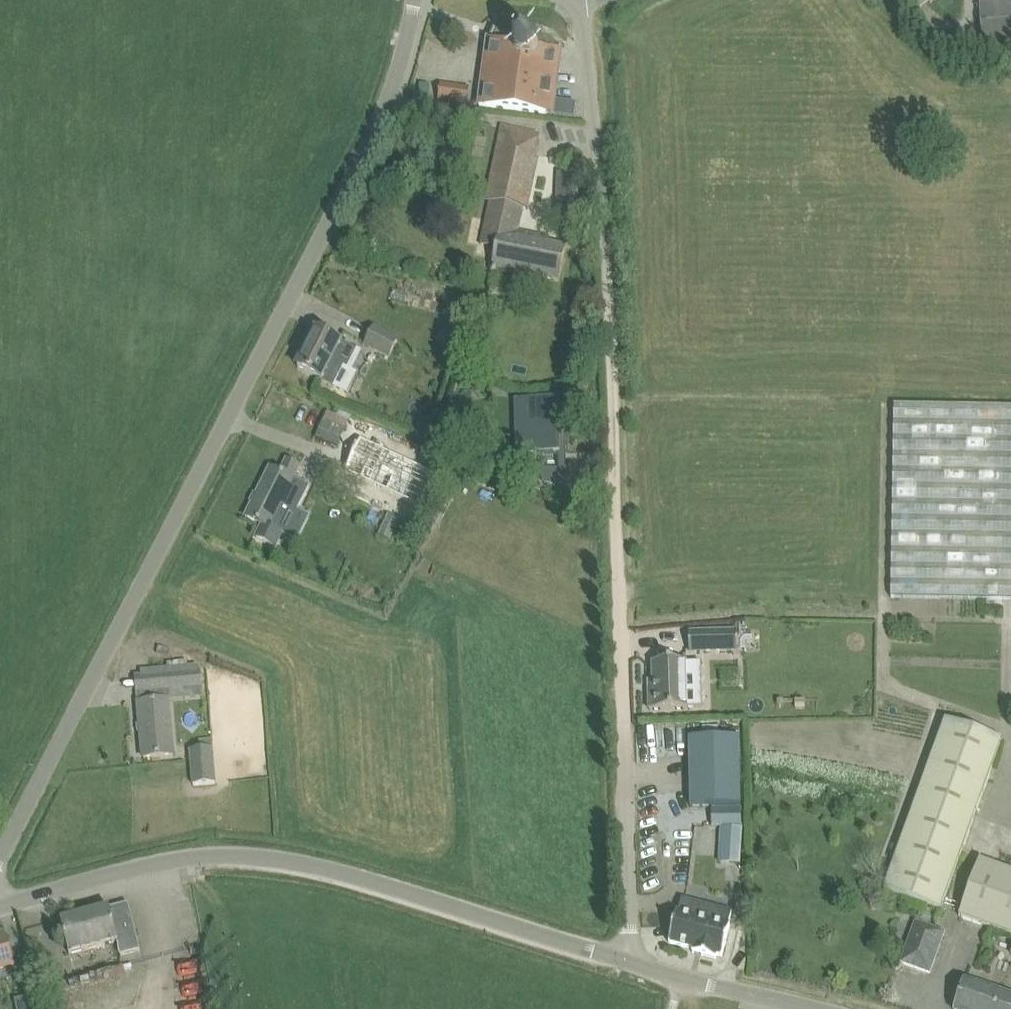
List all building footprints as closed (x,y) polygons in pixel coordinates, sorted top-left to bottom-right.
[(1010,41),(1010,0),(980,0),(983,43),(1010,41)] [(494,42),(486,107),(548,114),(548,113),(573,116),(575,102),(549,99),(553,66),(555,67),(556,53),(555,53),(555,50),(541,48),(539,41),(535,36),(528,33),(522,33),(516,36),(515,37),(494,27),(489,40),(494,42)] [(442,84),(440,100),(466,103),(468,87),(442,84)] [(499,244),(494,269),(493,274),(526,280),(527,275),(559,281),(565,247),(548,244),(549,238),(521,232),(525,208),(531,209),(537,168),(539,159),(535,158),(540,135),(503,127),(497,154),(498,154),(490,200),(492,201),(484,241),(499,244)] [(558,221),(562,222),(582,222),(584,174),(559,173),(558,221)] [(373,329),(364,347),(388,360),(397,341),(373,329)] [(298,368),(298,369),(334,387),(343,369),(346,371),(356,351),(345,345),(335,340),(317,331),(298,368)] [(529,421),(523,421),(525,446),(545,445),(545,451),(563,450),(562,421),(579,420),(578,394),(528,397),(529,421)] [(956,407),(894,406),(891,599),(1010,601),(1010,407),(956,407)] [(417,504),(432,473),(360,439),(345,470),(417,504)] [(283,534),(281,533),(293,510),(297,512),(311,486),(296,478),(302,467),(287,459),(281,472),(271,467),(246,517),(263,526),(257,538),(276,548),(283,534)] [(686,652),(690,652),(738,650),(737,631),(689,632),(690,650),(686,650),(686,652)] [(684,655),(684,661),(653,662),(654,691),(649,691),(650,710),(687,709),(686,690),(691,690),(691,672),(686,672),(685,655),(684,655)] [(138,693),(158,691),(204,687),(202,671),(136,677),(138,693)] [(174,755),(172,736),(168,700),(139,702),(144,758),(174,755)] [(941,910),(948,891),(1001,742),(945,722),(885,890),(941,910)] [(741,806),(740,738),(689,739),(691,807),(713,807),(741,806)] [(200,749),(190,750),(194,786),(216,783),(213,748),(212,748),(200,749)] [(741,806),(713,807),(714,826),(742,826),(741,806)] [(742,828),(722,826),(720,851),(741,852),(742,828)] [(978,864),(960,917),(1010,935),(1010,876),(978,864)] [(733,912),(682,899),(679,912),(677,912),(669,943),(694,949),(693,953),(716,959),(717,955),(722,957),(730,926),(729,925),(733,912)] [(140,950),(128,903),(106,909),(115,943),(119,941),(122,955),(140,950)] [(70,954),(92,948),(115,943),(106,909),(61,921),(70,954)] [(902,963),(930,973),(945,933),(916,922),(902,963)] [(0,937),(0,969),(15,965),(7,935),(0,937)] [(967,980),(956,1008),(1010,1008),(1010,995),(967,980)] [(12,1002),(14,1008),(41,1008),(37,995),(12,1002)]
